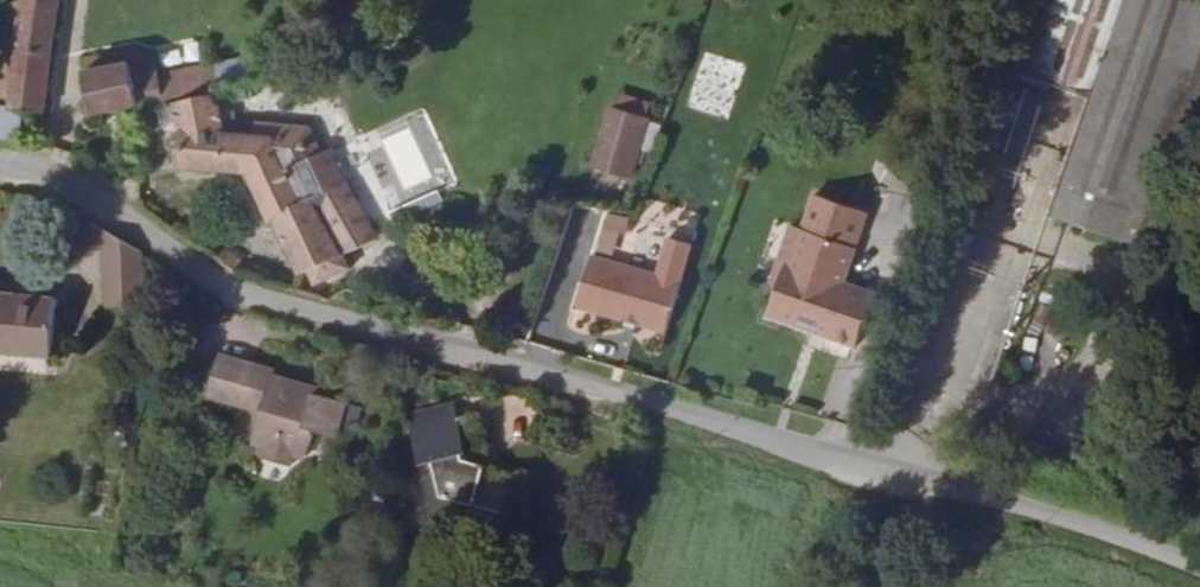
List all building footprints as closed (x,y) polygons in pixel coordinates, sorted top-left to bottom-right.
[(0,47),(0,117),(6,119),(30,124),(39,83),(57,1),(57,0),(9,0),(2,37),(0,47)] [(1094,257),(1108,223),(1149,128),(1166,88),(1018,24),(995,76),(1006,81),(1080,112),(1053,173),(1029,227),(1094,257)] [(279,41),(224,53),(229,75),(284,62),(279,41)] [(68,73),(78,112),(200,85),(195,60),(145,71),(141,57),(68,73)] [(1199,140),(1199,103),(1166,88),(1149,128),(1108,223),(1120,228),(1161,245),(1189,169),(1199,140)] [(202,94),(161,103),(158,138),(162,138),(160,174),(221,170),(241,198),(285,261),(288,259),(306,285),(312,287),(343,268),(333,252),(361,233),(306,144),(275,164),(253,131),(233,146),(222,145),(222,133),(199,133),(202,94)] [(598,95),(591,112),(624,126),(631,109),(598,95)] [(591,112),(574,153),(607,166),(624,126),(591,112)] [(838,221),(789,200),(774,234),(750,289),(746,288),(733,317),(818,354),(841,303),(811,290),(826,256),(823,255),(838,221)] [(592,247),(601,212),(574,205),(565,240),(592,247)] [(161,217),(160,223),(172,229),(184,235),(185,229),(161,217)] [(841,222),(838,221),(823,255),(826,256),(841,222)] [(1108,223),(1094,257),(1106,262),(1120,228),(1108,223)] [(650,271),(591,254),(576,303),(664,330),(690,245),(660,236),(650,271)] [(90,237),(86,313),(124,316),(129,256),(129,255),(112,247),(90,237)] [(16,300),(17,290),(0,289),(0,298),(16,300)] [(0,298),(0,373),(43,377),(44,361),(48,361),(52,303),(16,300),(0,298)] [(280,370),(252,362),(245,360),(248,351),(217,341),(215,346),(163,330),(151,368),(176,376),(203,384),(195,409),(201,411),(197,425),(226,434),(230,421),(245,425),(252,404),(264,407),(271,383),(276,384),(280,370)] [(255,354),(248,351),(245,360),(252,362),(255,354)] [(174,383),(176,376),(151,368),(149,376),(174,383)] [(383,405),(385,419),(432,414),(429,398),(383,405)] [(453,410),(432,414),(385,419),(390,456),(404,454),(404,463),(385,479),(389,506),(413,512),(430,497),(487,515),(499,475),(453,461),(452,445),(458,444),(453,410)]
